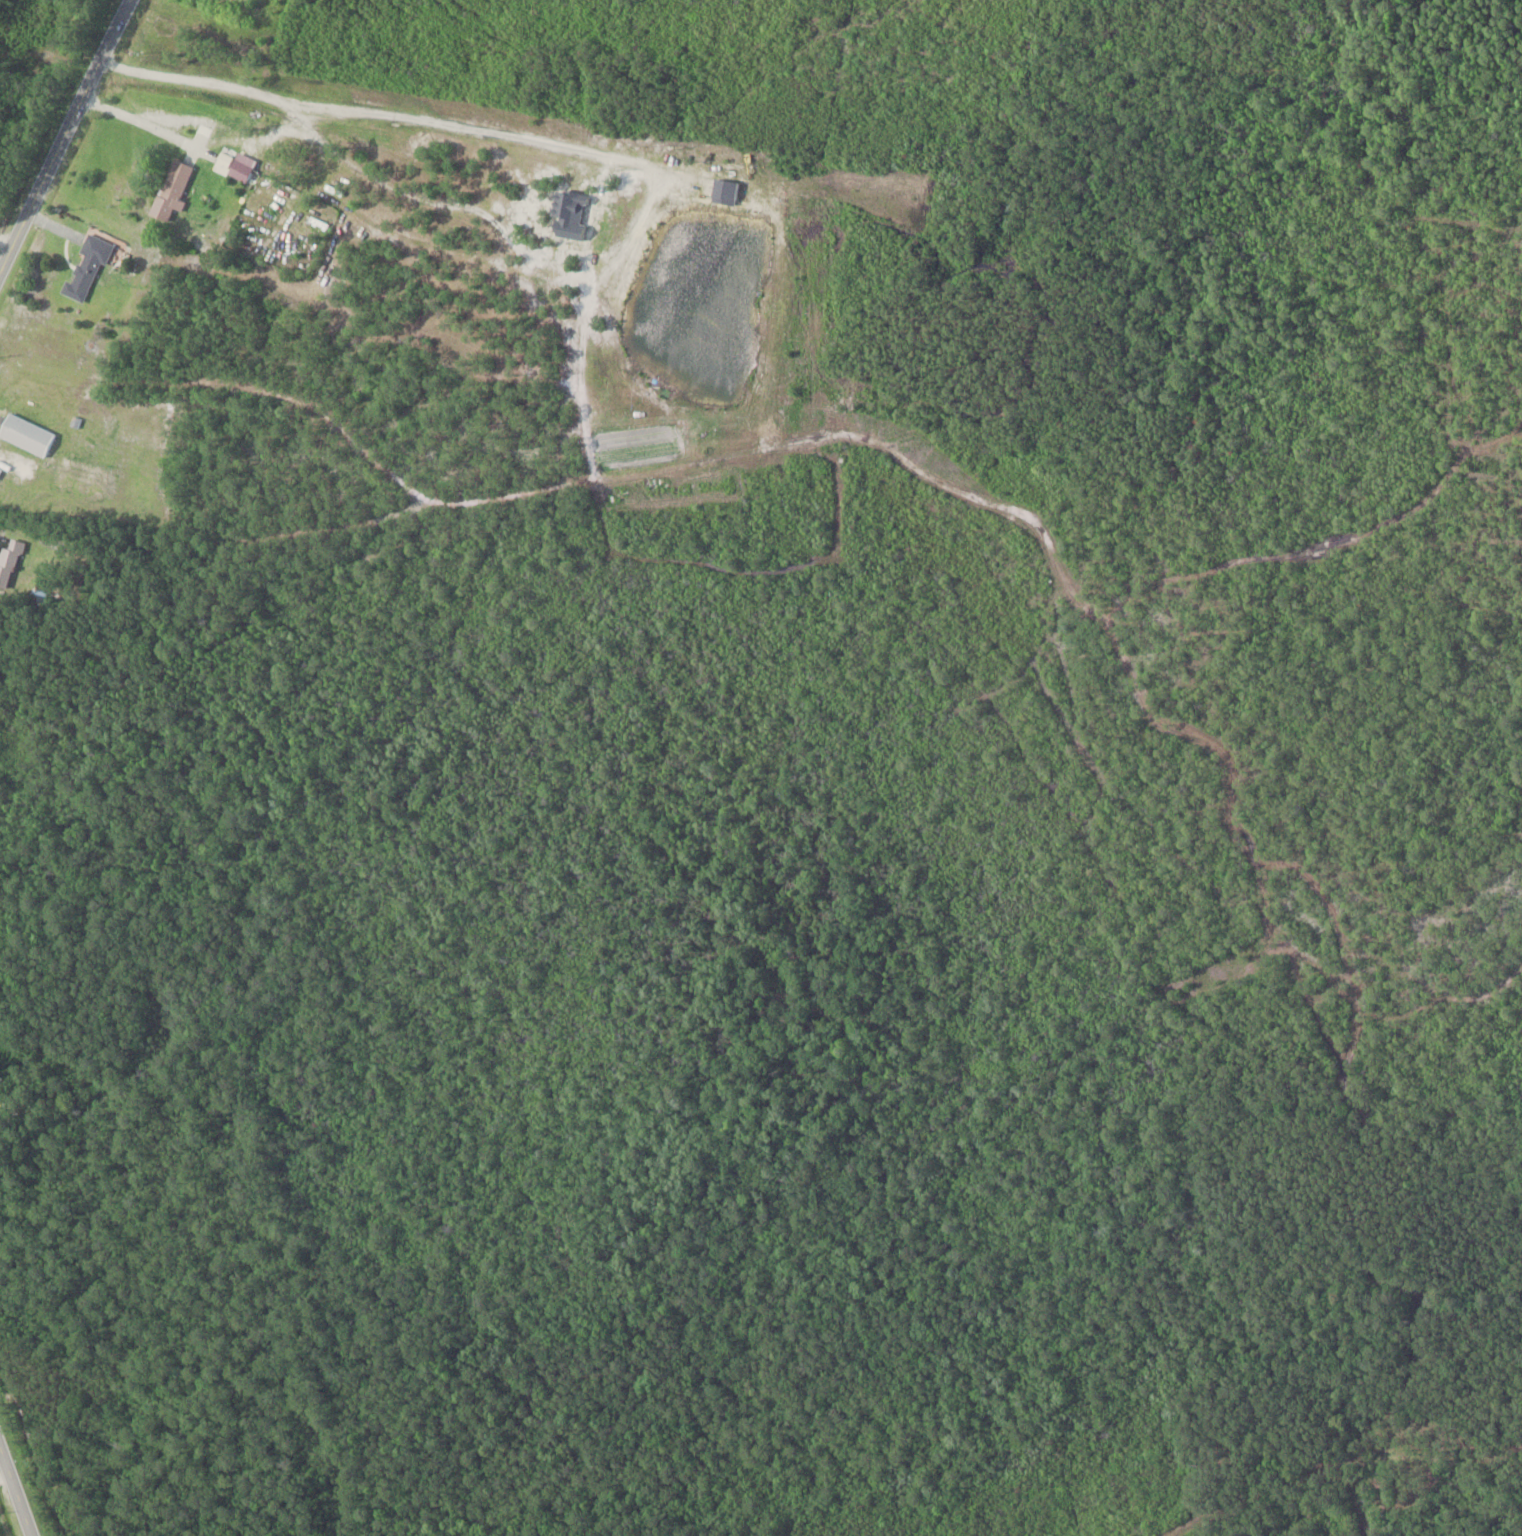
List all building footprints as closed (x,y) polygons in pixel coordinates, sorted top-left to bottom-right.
[(214,167),(224,173),(235,151),(224,146),(214,167)] [(148,213),(170,222),(193,166),(171,157),(148,213)] [(110,240),(87,232),(69,280),(65,279),(60,293),(86,303),(110,240)] [(54,432),(7,411),(0,427),(0,437),(43,457),(54,432)] [(8,590),(22,541),(9,537),(6,547),(0,545),(0,588),(8,590)]
